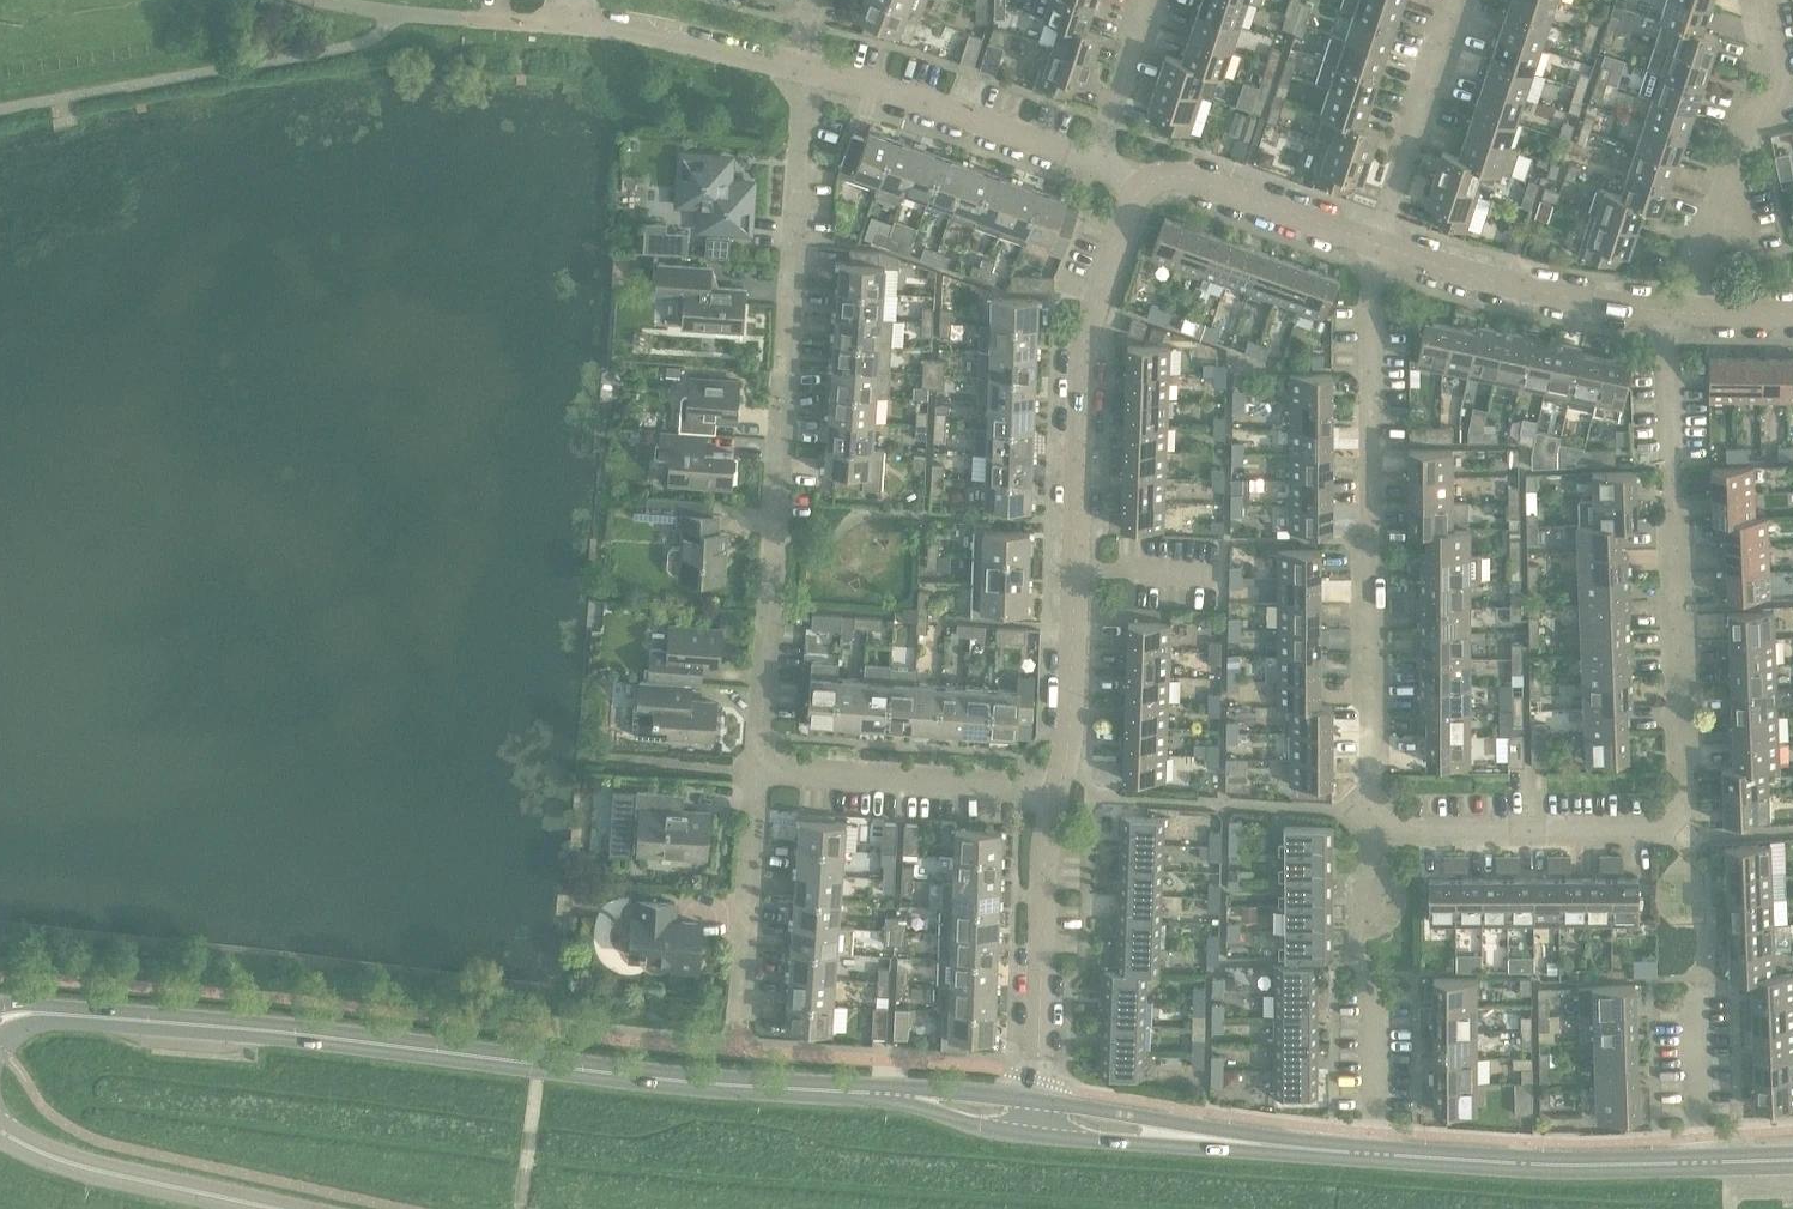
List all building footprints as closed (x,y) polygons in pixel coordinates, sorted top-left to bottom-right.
[(899,34),(913,40),(923,14),(909,9),(886,0),(864,0),(857,17),(899,34)] [(909,9),(913,0),(886,0),(909,9)] [(976,8),(977,9),(988,9),(989,0),(977,0),(976,8)] [(1047,18),(1061,23),(1062,22),(1086,30),(1087,28),(1094,5),(1080,0),(1035,0),(1031,12),(1045,17),(1047,18)] [(1199,12),(1240,25),(1248,1),(1247,0),(1203,0),(1199,12)] [(1288,14),(1298,17),(1303,2),(1299,1),(1299,0),(1292,0),(1288,14)] [(1355,13),(1396,27),(1404,2),(1397,0),(1344,0),(1341,9),(1355,13)] [(1508,10),(1549,23),(1557,0),(1512,0),(1508,10)] [(1664,20),(1678,25),(1678,23),(1703,32),(1703,31),(1711,7),(1689,0),(1668,0),(1662,20),(1664,20)] [(1303,2),(1298,17),(1307,20),(1312,5),(1303,2)] [(996,3),(995,18),(1005,18),(1006,3),(996,3)] [(976,22),(988,22),(988,9),(977,9),(976,8),(976,22)] [(1508,10),(1500,34),(1541,48),(1549,23),(1508,10)] [(1199,12),(1191,36),(1232,50),(1240,25),(1199,12)] [(1355,13),(1347,38),(1388,52),(1396,27),(1355,13)] [(1612,13),(1607,27),(1617,31),(1622,16),(1612,13)] [(1283,28),(1293,31),(1298,17),(1288,14),(1283,28)] [(1293,31),(1302,34),(1307,20),(1298,17),(1293,31)] [(1050,43),(1050,44),(1054,45),(1054,46),(1094,59),(1103,34),(1087,28),(1086,30),(1062,22),(1061,23),(1047,18),(1040,40),(1050,43)] [(1664,20),(1656,44),(1711,62),(1719,39),(1719,40),(1720,36),(1719,35),(1719,36),(1703,31),(1703,32),(1678,23),(1678,25),(1664,20)] [(1591,21),(1586,35),(1595,38),(1600,24),(1591,21)] [(1612,45),(1617,31),(1607,27),(1602,42),(1612,45)] [(981,68),(996,74),(1008,40),(1000,37),(1002,30),(994,29),(981,68)] [(970,33),(960,61),(974,66),(983,38),(970,33)] [(1333,34),(1325,59),(1379,77),(1388,52),(1347,38),(1333,34)] [(1500,34),(1492,59),(1533,72),(1541,48),(1500,34)] [(1591,53),(1595,38),(1586,35),(1581,50),(1591,53)] [(1183,60),(1182,61),(1207,70),(1207,71),(1220,75),(1223,76),(1232,50),(1191,36),(1183,60)] [(1087,82),(1094,59),(1054,46),(1054,45),(1050,44),(1037,84),(1072,96),(1077,82),(1085,85),(1086,86),(1087,82)] [(1648,68),(1662,73),(1703,87),(1711,62),(1656,44),(1648,68)] [(1272,48),(1268,62),(1277,65),(1282,51),(1272,48)] [(1167,54),(1158,80),(1199,94),(1200,92),(1203,94),(1213,97),(1220,75),(1207,71),(1207,70),(1182,61),(1183,60),(1167,54)] [(1288,58),(1284,72),(1293,76),(1298,61),(1288,58)] [(1317,83),(1330,88),(1371,101),(1379,77),(1325,59),(1317,83)] [(1492,59),(1484,83),(1525,97),(1533,72),(1492,59)] [(1268,62),(1260,86),(1270,90),(1273,80),(1277,65),(1268,62)] [(1602,65),(1598,79),(1607,82),(1612,68),(1602,65)] [(1284,72),(1276,96),(1286,99),(1293,76),(1284,72)] [(1581,72),(1577,87),(1586,90),(1591,76),(1581,72)] [(1662,73),(1654,98),(1695,112),(1703,87),(1662,73)] [(1593,94),(1602,97),(1607,82),(1598,79),(1593,94)] [(1190,135),(1203,94),(1200,92),(1199,94),(1158,80),(1151,103),(1150,103),(1149,106),(1151,107),(1159,109),(1154,123),(1190,135)] [(1484,83),(1476,108),(1517,122),(1525,97),(1484,83)] [(1252,111),(1261,114),(1262,114),(1270,90),(1260,86),(1252,111)] [(1572,101),(1581,104),(1586,90),(1577,87),(1572,101)] [(1322,114),(1325,115),(1338,119),(1339,118),(1363,126),(1364,124),(1371,101),(1330,88),(1322,114)] [(1268,121),(1277,124),(1286,99),(1276,96),(1268,121)] [(1654,98),(1646,123),(1687,137),(1695,112),(1654,98)] [(1476,108),(1468,133),(1509,147),(1517,122),(1476,108)] [(1230,133),(1230,134),(1237,136),(1245,113),(1237,110),(1230,133)] [(1245,113),(1237,136),(1249,140),(1257,117),(1245,113)] [(1586,114),(1582,128),(1591,132),(1596,117),(1586,114)] [(1327,140),(1331,141),(1330,142),(1371,156),(1380,130),(1364,124),(1363,126),(1339,118),(1338,119),(1325,115),(1317,137),(1327,140)] [(1564,122),(1560,137),(1570,140),(1575,126),(1564,122)] [(1646,123),(1638,147),(1678,161),(1687,137),(1646,123)] [(1577,143),(1586,146),(1591,132),(1582,128),(1577,143)] [(853,134),(843,162),(839,174),(878,189),(881,182),(895,139),(870,130),(867,139),(853,134)] [(1460,156),(1460,158),(1484,166),(1484,167),(1497,172),(1512,176),(1520,151),(1509,147),(1468,133),(1460,156)] [(1555,151),(1565,154),(1570,140),(1560,137),(1555,151)] [(895,139),(881,182),(878,189),(875,194),(901,203),(905,191),(920,148),(895,139)] [(1237,139),(1232,153),(1245,158),(1250,144),(1237,139)] [(1364,179),(1371,156),(1330,142),(1331,141),(1327,140),(1314,181),(1349,192),(1354,179),(1362,181),(1362,182),(1363,182),(1364,179)] [(1638,147),(1629,172),(1670,185),(1678,161),(1638,147)] [(920,148),(905,191),(929,199),(944,156),(920,148)] [(1262,149),(1257,162),(1271,167),(1276,153),(1262,149)] [(1444,151),(1435,177),(1476,191),(1477,189),(1476,189),(1480,180),(1493,184),(1497,172),(1484,167),(1484,166),(1460,158),(1460,156),(1444,151)] [(697,205),(703,211),(702,228),(750,232),(753,183),(736,182),(730,176),(731,159),(683,155),(680,197),(686,204),(697,205)] [(944,156),(929,199),(953,208),(969,165),(944,156)] [(1552,161),(1547,176),(1557,179),(1562,164),(1552,161)] [(1565,178),(1566,178),(1575,181),(1579,166),(1570,163),(1565,178)] [(969,165),(953,208),(954,208),(950,217),(975,226),(993,173),(969,165)] [(1622,195),(1621,196),(1646,205),(1646,206),(1662,211),(1670,185),(1629,172),(1622,195)] [(993,173),(975,226),(999,234),(1018,182),(993,173)] [(1480,190),(1477,189),(1476,191),(1435,177),(1428,200),(1427,199),(1426,203),(1427,203),(1436,206),(1431,219),(1467,231),(1480,190)] [(1525,196),(1534,199),(1539,185),(1530,181),(1525,196)] [(1018,182),(999,234),(1023,243),(1027,234),(1042,190),(1018,182)] [(1543,198),(1558,203),(1561,193),(1546,188),(1543,198)] [(1601,188),(1593,214),(1638,230),(1645,206),(1646,206),(1646,205),(1621,196),(1622,195),(1601,188)] [(1042,190),(1027,234),(1051,242),(1049,249),(1063,254),(1079,210),(1066,205),(1067,199),(1042,190)] [(1542,201),(1536,218),(1548,221),(1554,205),(1542,201)] [(1630,252),(1638,230),(1593,214),(1580,254),(1616,266),(1620,252),(1628,255),(1630,255),(1631,252),(1630,252)] [(1151,257),(1177,266),(1193,227),(1165,217),(1151,257)] [(1193,227),(1177,266),(1202,275),(1219,236),(1193,227)] [(872,240),(873,241),(886,245),(889,235),(876,230),(872,240)] [(667,232),(666,252),(681,252),(689,253),(690,233),(667,232)] [(708,235),(707,256),(730,257),(731,236),(708,235)] [(889,235),(886,245),(898,250),(902,239),(889,235)] [(1219,236),(1202,275),(1204,276),(1200,287),(1222,294),(1226,283),(1230,285),(1246,245),(1219,236)] [(1508,239),(1505,247),(1507,248),(1517,251),(1521,240),(1512,238),(1508,239)] [(1246,245),(1230,285),(1254,293),(1269,253),(1246,245)] [(921,258),(935,263),(938,252),(925,247),(921,258)] [(841,262),(839,290),(884,293),(886,267),(891,268),(899,268),(900,258),(891,255),(881,251),(851,249),(850,263),(841,262)] [(938,252),(935,263),(947,267),(951,257),(938,252)] [(1269,253),(1254,293),(1277,301),(1292,261),(1269,253)] [(973,264),(970,275),(983,280),(990,260),(984,258),(981,267),(973,264)] [(990,260),(983,280),(996,285),(1000,274),(993,271),(996,262),(990,260)] [(1292,261),(1277,301),(1301,309),(1316,270),(1292,261)] [(711,287),(712,268),(659,264),(657,295),(686,297),(684,327),(718,330),(718,334),(743,336),(746,289),(711,287)] [(1316,270),(1301,309),(1324,318),(1338,278),(1316,270)] [(1012,275),(1011,289),(1055,291),(1056,277),(1012,275)] [(839,290),(837,315),(882,319),(884,293),(839,290)] [(993,297),(992,325),(1037,326),(1039,299),(993,297)] [(1152,306),(1148,316),(1157,319),(1160,309),(1152,306)] [(923,307),(922,322),(934,322),(934,308),(923,307)] [(941,308),(941,323),(952,323),(953,309),(941,308)] [(1160,309),(1157,319),(1168,323),(1172,313),(1160,309)] [(837,315),(835,341),(893,346),(895,319),(882,319),(837,315)] [(1134,319),(1129,333),(1142,337),(1147,324),(1134,319)] [(1417,361),(1444,367),(1453,326),(1426,320),(1417,361)] [(933,336),(934,322),(922,322),(921,335),(933,336)] [(941,323),(940,336),(951,337),(952,323),(941,323)] [(1200,323),(1197,333),(1206,337),(1210,326),(1200,323)] [(980,324),(979,350),(1036,352),(1037,326),(992,325),(980,324)] [(1152,326),(1148,337),(1161,342),(1165,331),(1152,326)] [(1210,326),(1206,337),(1217,341),(1221,330),(1213,327),(1210,326)] [(1453,326),(1444,367),(1470,373),(1478,331),(1453,326)] [(1478,331),(1470,373),(1495,378),(1505,331),(1483,326),(1482,332),(1478,331)] [(1505,331),(1495,378),(1521,383),(1530,336),(1505,331)] [(1530,336),(1521,383),(1546,389),(1556,341),(1530,336)] [(1250,339),(1245,351),(1255,355),(1259,343),(1250,339)] [(835,341),(833,367),(892,371),(893,346),(835,341)] [(1556,341),(1546,389),(1544,398),(1569,404),(1580,352),(1576,351),(1577,346),(1556,341)] [(1259,343),(1255,355),(1266,358),(1270,347),(1259,343)] [(1128,346),(1127,370),(1169,374),(1170,347),(1128,346)] [(979,350),(978,376),(1006,377),(1035,378),(1036,352),(979,350)] [(1580,352),(1569,404),(1570,404),(1569,406),(1593,411),(1594,411),(1605,357),(1580,352)] [(1324,355),(1313,355),(1313,367),(1313,368),(1324,368),(1324,367),(1324,355)] [(1594,411),(1593,411),(1592,413),(1619,419),(1631,363),(1605,357),(1594,411)] [(1710,358),(1709,398),(1709,400),(1739,400),(1737,358),(1710,358)] [(1737,358),(1739,400),(1763,401),(1763,359),(1737,358)] [(924,359),(923,373),(934,374),(935,360),(924,359)] [(1763,359),(1763,401),(1789,401),(1789,359),(1763,359)] [(935,360),(934,374),(945,375),(946,360),(935,360)] [(1215,365),(1215,375),(1227,376),(1227,365),(1215,365)] [(667,366),(667,375),(681,376),(681,366),(667,366)] [(833,367),(831,393),(877,396),(890,397),(892,371),(833,367)] [(1127,370),(1126,398),(1169,398),(1169,374),(1127,370)] [(680,417),(679,430),(680,430),(710,432),(710,420),(717,420),(737,421),(738,422),(741,377),(688,373),(686,395),(685,395),(681,398),(680,417)] [(929,387),(934,388),(934,374),(923,373),(922,386),(922,387),(925,387),(929,387)] [(934,374),(934,388),(944,388),(945,375),(934,374)] [(1215,375),(1215,386),(1227,387),(1227,376),(1215,375)] [(1291,375),(1291,401),(1333,402),(1333,375),(1291,375)] [(977,402),(990,402),(1035,404),(1035,378),(1006,377),(978,376),(977,402)] [(915,386),(914,399),(929,400),(929,387),(925,387),(922,387),(922,386),(915,386)] [(1234,390),(1233,412),(1245,412),(1245,390),(1234,390)] [(831,393),(830,419),(875,422),(877,396),(831,393)] [(1126,398),(1125,423),(1168,424),(1169,398),(1126,398)] [(1291,401),(1291,429),(1333,428),(1333,402),(1291,401)] [(990,402),(989,428),(1034,430),(1035,404),(990,402)] [(936,404),(935,426),(946,427),(947,413),(949,413),(950,405),(936,404)] [(917,411),(916,425),(928,426),(928,411),(917,411)] [(1214,416),(1214,426),(1226,426),(1226,416),(1214,416)] [(830,419),(828,445),(873,448),(875,422),(830,419)] [(1125,423),(1124,450),(1167,451),(1168,424),(1125,423)] [(927,439),(928,426),(916,425),(916,438),(927,439)] [(935,426),(934,439),(945,440),(946,427),(935,426)] [(1214,426),(1214,438),(1226,438),(1226,426),(1214,426)] [(1410,442),(1442,442),(1442,426),(1410,426),(1410,442)] [(1442,426),(1442,442),(1453,442),(1453,426),(1442,426)] [(975,453),(988,454),(1023,455),(1033,455),(1034,430),(989,428),(976,427),(975,453)] [(1291,429),(1291,454),(1333,453),(1333,428),(1291,429)] [(1533,451),(1532,454),(1533,467),(1554,467),(1558,466),(1558,450),(1560,442),(1561,440),(1562,436),(1537,430),(1536,435),(1534,445),(1533,451)] [(1468,431),(1468,442),(1484,442),(1484,431),(1468,431)] [(1484,431),(1484,442),(1498,442),(1498,431),(1484,431)] [(1521,432),(1519,442),(1534,445),(1536,435),(1521,432)] [(732,488),(734,454),(705,451),(706,436),(662,433),(660,458),(672,459),(670,484),(732,488)] [(1245,442),(1233,442),(1232,464),(1244,464),(1245,442)] [(885,449),(873,448),(828,445),(826,471),(835,472),(834,486),(882,490),(885,449)] [(1778,446),(1779,458),(1779,459),(1789,458),(1789,446),(1778,446)] [(1739,449),(1739,460),(1749,460),(1749,448),(1739,449)] [(1508,465),(1519,464),(1519,449),(1508,449),(1508,465)] [(1585,450),(1586,466),(1617,464),(1616,449),(1585,450)] [(1727,449),(1727,460),(1739,460),(1739,449),(1727,449)] [(1124,450),(1123,477),(1166,479),(1167,451),(1124,450)] [(1410,450),(1410,477),(1453,477),(1453,450),(1410,450)] [(1573,450),(1574,466),(1586,466),(1585,450),(1573,450)] [(1291,454),(1291,478),(1333,479),(1333,453),(1291,454)] [(988,454),(987,480),(1023,481),(1032,481),(1033,455),(1023,455),(988,454)] [(914,455),(914,468),(926,468),(927,455),(926,455),(914,455)] [(933,463),(932,478),(943,478),(944,464),(933,463)] [(1712,468),(1713,495),(1755,494),(1754,467),(1712,468)] [(1213,468),(1213,478),(1225,478),(1225,468),(1213,468)] [(1593,472),(1594,500),(1637,498),(1636,471),(1593,472)] [(1526,475),(1527,490),(1537,490),(1537,474),(1526,475)] [(1123,477),(1122,501),(1165,504),(1166,479),(1123,477)] [(1410,477),(1410,502),(1453,502),(1453,477),(1410,477)] [(932,478),(931,491),(943,492),(943,478),(932,478)] [(1213,478),(1213,490),(1225,490),(1225,478),(1213,478)] [(1233,478),(1232,494),(1243,494),(1243,478),(1233,478)] [(1291,478),(1291,506),(1333,505),(1333,479),(1291,478)] [(1031,508),(1032,481),(1023,481),(987,480),(986,506),(1031,508)] [(1509,487),(1509,502),(1520,502),(1520,487),(1509,487)] [(1232,494),(1232,504),(1243,504),(1243,494),(1232,494)] [(1726,521),(1756,519),(1755,494),(1713,495),(1714,521),(1726,521)] [(669,551),(668,567),(673,573),(680,573),(680,578),(725,581),(727,561),(725,561),(727,532),(719,532),(720,516),(714,516),(715,501),(679,499),(676,498),(675,513),(680,513),(679,521),(679,530),(683,531),(682,547),(675,546),(669,551)] [(1580,501),(1581,525),(1595,524),(1595,525),(1620,524),(1621,526),(1638,525),(1637,498),(1594,500),(1580,501)] [(1164,529),(1165,504),(1122,501),(1121,528),(1164,529)] [(1410,530),(1427,530),(1428,528),(1453,528),(1453,527),(1469,527),(1469,503),(1453,502),(1410,502),(1410,530)] [(1520,517),(1520,502),(1509,502),(1509,517),(1520,517)] [(1232,504),(1232,515),(1242,515),(1243,504),(1232,504)] [(1333,532),(1333,505),(1291,506),(1291,532),(1333,532)] [(1527,512),(1527,528),(1538,528),(1538,512),(1527,512)] [(1726,521),(1727,546),(1769,544),(1768,518),(1756,519),(1726,521)] [(1213,531),(1224,531),(1224,521),(1213,520),(1213,531)] [(975,522),(974,556),(984,557),(1023,558),(1029,558),(1030,531),(991,530),(991,523),(975,522)] [(1578,525),(1579,552),(1627,550),(1627,549),(1621,549),(1621,526),(1620,524),(1595,525),(1595,524),(1581,525),(1578,525)] [(1422,552),(1422,554),(1471,554),(1471,527),(1469,527),(1453,527),(1453,528),(1428,528),(1427,530),(1427,552),(1422,552)] [(1538,543),(1538,528),(1527,528),(1528,543),(1538,543)] [(1510,539),(1510,554),(1521,554),(1520,539),(1510,539)] [(929,541),(928,555),(939,555),(940,541),(929,541)] [(1727,546),(1728,572),(1770,570),(1769,544),(1727,546)] [(1279,550),(1279,579),(1321,578),(1321,550),(1279,550)] [(1579,552),(1580,578),(1628,576),(1627,550),(1579,552)] [(1422,580),(1471,580),(1482,580),(1482,565),(1483,554),(1471,554),(1422,554),(1422,580)] [(1510,554),(1510,569),(1510,580),(1521,580),(1521,554),(1510,554)] [(927,569),(928,569),(938,569),(950,569),(950,556),(939,556),(939,555),(928,555),(927,569)] [(974,556),(973,582),(1023,584),(1028,585),(1029,558),(1023,558),(984,557),(974,556)] [(1528,564),(1529,579),(1539,579),(1538,564),(1528,564)] [(1231,566),(1231,578),(1242,578),(1242,566),(1231,566)] [(1771,597),(1770,570),(1728,572),(1729,599),(1771,597)] [(1580,578),(1581,603),(1629,602),(1628,576),(1580,578)] [(1231,578),(1230,588),(1242,588),(1242,578),(1231,578)] [(1279,579),(1279,602),(1321,602),(1321,578),(1279,579)] [(1539,594),(1539,579),(1529,579),(1529,595),(1539,594)] [(1422,580),(1422,606),(1471,606),(1471,580),(1422,580)] [(973,582),(972,617),(1004,620),(1005,610),(1027,611),(1028,585),(1023,584),(973,582)] [(1511,591),(1511,606),(1522,605),(1521,590),(1511,591)] [(919,591),(918,605),(929,606),(930,591),(919,591)] [(1279,602),(1279,627),(1321,626),(1321,602),(1279,602)] [(1581,603),(1582,630),(1630,628),(1629,602),(1581,603)] [(918,605),(917,619),(929,619),(929,606),(918,605)] [(1522,621),(1522,605),(1511,606),(1511,621),(1522,621)] [(1422,606),(1422,632),(1471,632),(1471,606),(1422,606)] [(1729,612),(1730,639),(1776,638),(1775,611),(1729,612)] [(813,614),(812,627),(812,628),(842,630),(843,616),(813,614)] [(854,628),(869,629),(869,617),(855,616),(854,628)] [(1529,616),(1529,632),(1530,632),(1530,631),(1540,631),(1539,616),(1529,616)] [(869,617),(869,629),(882,630),(883,618),(869,617)] [(1230,617),(1230,626),(1241,626),(1241,618),(1230,617)] [(928,633),(929,619),(917,619),(917,632),(928,633)] [(1129,623),(1129,649),(1171,651),(1172,624),(1129,623)] [(957,635),(972,636),(973,625),(958,624),(957,635)] [(973,625),(972,636),(985,637),(986,626),(973,625)] [(1230,626),(1230,639),(1240,639),(1241,626),(1230,626)] [(1279,627),(1279,655),(1321,657),(1321,626),(1279,627)] [(653,649),(650,680),(701,683),(702,666),(719,667),(722,630),(671,627),(670,650),(653,649)] [(1026,643),(1027,629),(997,627),(996,641),(1026,643)] [(1582,630),(1583,656),(1631,654),(1630,628),(1582,630)] [(1529,632),(1530,647),(1540,646),(1540,631),(1530,631),(1530,632),(1529,632)] [(1422,632),(1422,659),(1471,659),(1471,632),(1422,632)] [(1730,639),(1731,665),(1776,664),(1776,638),(1730,639)] [(1211,641),(1210,652),(1221,653),(1222,641),(1211,641)] [(1512,643),(1512,659),(1523,658),(1522,643),(1512,643)] [(1129,649),(1128,675),(1170,677),(1171,651),(1129,649)] [(1210,663),(1221,663),(1221,653),(1210,652),(1210,663)] [(1583,656),(1584,682),(1632,680),(1631,654),(1583,656)] [(1279,655),(1279,682),(1321,683),(1321,657),(1279,655)] [(1523,673),(1523,658),(1512,659),(1512,674),(1523,673)] [(1422,659),(1422,684),(1471,684),(1471,659),(1422,659)] [(812,676),(808,721),(836,723),(838,678),(839,663),(813,662),(812,676)] [(1731,665),(1732,691),(1777,690),(1776,664),(1731,665)] [(865,680),(861,725),(887,727),(892,667),(890,667),(889,681),(865,680)] [(892,667),(887,727),(913,729),(917,683),(915,683),(916,669),(892,667)] [(1530,669),(1530,684),(1541,683),(1540,668),(1530,669)] [(1228,669),(1228,679),(1240,680),(1241,669),(1228,669)] [(1128,675),(1127,701),(1169,703),(1170,677),(1128,675)] [(993,689),(990,734),(1017,736),(1018,721),(1032,722),(1035,677),(1019,676),(1018,690),(993,689)] [(838,678),(836,723),(861,725),(865,680),(838,678)] [(1228,691),(1240,691),(1240,680),(1228,679),(1228,691)] [(1584,682),(1585,707),(1633,706),(1632,680),(1584,682)] [(638,737),(654,738),(667,739),(667,736),(715,739),(717,703),(693,701),(693,685),(640,681),(637,708),(635,707),(633,733),(638,737)] [(1291,707),(1321,705),(1321,683),(1279,682),(1279,707),(1291,707)] [(917,683),(913,729),(939,730),(942,685),(917,683)] [(1530,699),(1531,699),(1541,699),(1541,683),(1530,684),(1530,699)] [(1422,711),(1427,711),(1470,710),(1471,710),(1471,684),(1422,684),(1422,711)] [(942,685),(939,730),(964,732),(968,687),(942,685)] [(968,687),(964,732),(990,734),(993,689),(968,687)] [(1732,691),(1733,717),(1778,716),(1777,690),(1732,691)] [(1209,693),(1209,705),(1221,705),(1221,693),(1209,693)] [(1500,704),(1501,710),(1524,710),(1523,695),(1513,695),(1513,696),(1506,697),(1500,704)] [(1127,701),(1126,727),(1168,728),(1169,703),(1127,701)] [(1209,715),(1220,715),(1221,715),(1221,705),(1209,705),(1209,715)] [(1291,707),(1291,732),(1333,732),(1333,705),(1321,705),(1291,707)] [(1585,707),(1586,733),(1628,732),(1627,708),(1633,707),(1633,706),(1585,707)] [(1427,711),(1427,736),(1471,736),(1471,710),(1470,710),(1427,711)] [(1502,726),(1513,725),(1524,725),(1524,710),(1501,710),(1502,726)] [(1733,717),(1734,743),(1779,741),(1778,716),(1733,717)] [(1227,721),(1227,730),(1239,731),(1239,721),(1227,721)] [(1531,724),(1531,736),(1547,735),(1546,723),(1531,724)] [(1126,727),(1125,752),(1167,754),(1168,728),(1126,727)] [(1227,743),(1239,743),(1239,731),(1227,730),(1227,743)] [(1291,732),(1291,758),(1333,758),(1333,732),(1291,732)] [(1629,759),(1628,732),(1586,733),(1587,761),(1629,759)] [(1509,736),(1509,767),(1525,766),(1524,735),(1509,736)] [(1532,767),(1547,766),(1547,735),(1531,736),(1532,767)] [(1471,763),(1471,736),(1427,736),(1427,763),(1471,763)] [(1723,768),(1723,769),(1768,768),(1768,769),(1780,769),(1779,741),(1734,743),(1735,767),(1723,768)] [(1209,745),(1208,755),(1219,756),(1219,745),(1209,745)] [(1166,781),(1167,754),(1125,752),(1124,779),(1166,781)] [(1208,766),(1219,767),(1219,756),(1208,755),(1208,766)] [(1227,769),(1238,769),(1239,758),(1227,758),(1227,769)] [(1333,785),(1333,758),(1291,758),(1291,785),(1333,785)] [(1723,769),(1724,795),(1769,793),(1768,769),(1768,768),(1723,769)] [(635,833),(642,833),(641,853),(683,856),(682,860),(706,861),(709,813),(684,812),(685,795),(635,792),(615,789),(611,855),(634,857),(635,833)] [(1770,821),(1769,793),(1724,795),(1725,822),(1770,821)] [(1123,816),(1122,843),(1164,844),(1165,818),(1123,816)] [(802,819),(800,846),(845,849),(847,822),(802,819)] [(1230,821),(1230,846),(1241,847),(1242,821),(1230,821)] [(882,852),(896,853),(898,823),(883,822),(882,852)] [(905,824),(904,853),(918,854),(920,824),(905,824)] [(1284,827),(1285,959),(1333,959),(1333,827),(1284,827)] [(957,828),(956,856),(1002,857),(1003,830),(957,828)] [(1211,832),(1210,846),(1221,846),(1222,832),(1211,832)] [(1122,843),(1121,869),(1163,870),(1164,844),(1122,843)] [(1726,847),(1727,874),(1773,872),(1772,845),(1726,847)] [(800,846),(798,872),(843,875),(845,849),(800,846)] [(1210,860),(1221,860),(1221,846),(1210,846),(1210,860)] [(956,856),(955,881),(1001,883),(1002,857),(956,856)] [(1445,867),(1457,867),(1457,856),(1445,856),(1445,867)] [(1457,856),(1457,867),(1468,867),(1468,856),(1457,856)] [(1497,867),(1509,867),(1509,856),(1497,856),(1497,867)] [(1509,856),(1509,867),(1520,867),(1520,856),(1509,856)] [(1548,867),(1560,867),(1560,856),(1548,856),(1548,867)] [(1560,856),(1560,867),(1572,867),(1572,856),(1560,856)] [(1600,867),(1612,867),(1612,856),(1600,856),(1600,867)] [(1612,856),(1612,867),(1624,867),(1624,856),(1612,856)] [(885,864),(884,879),(895,879),(896,865),(885,864)] [(903,865),(903,879),(913,880),(914,866),(903,865)] [(1121,869),(1120,893),(1162,896),(1163,870),(1121,869)] [(1229,871),(1228,889),(1241,889),(1242,871),(1229,871)] [(798,872),(796,898),(842,901),(843,875),(798,872)] [(1727,874),(1728,900),(1774,898),(1773,872),(1727,874)] [(1430,921),(1457,921),(1457,878),(1430,878),(1430,921)] [(1457,878),(1457,921),(1483,921),(1483,878),(1457,878)] [(1483,878),(1483,921),(1509,921),(1509,878),(1483,878)] [(1509,878),(1509,921),(1535,921),(1535,878),(1509,878)] [(1535,878),(1535,921),(1560,921),(1560,878),(1535,878)] [(1560,878),(1560,921),(1586,920),(1586,878),(1560,878)] [(1586,878),(1586,920),(1612,920),(1612,878),(1586,878)] [(1612,878),(1612,920),(1640,920),(1639,878),(1612,878)] [(883,892),(894,892),(895,879),(884,879),(883,892)] [(903,879),(902,893),(913,894),(913,880),(903,879)] [(943,881),(942,907),(1000,909),(1001,883),(955,881),(943,881)] [(1209,884),(1209,897),(1221,897),(1221,884),(1209,884)] [(1120,893),(1119,920),(1161,922),(1162,896),(1120,893)] [(1208,912),(1220,912),(1221,897),(1209,897),(1208,912)] [(796,898),(794,924),(840,927),(842,901),(796,898)] [(1728,900),(1729,926),(1775,924),(1774,898),(1728,900)] [(634,932),(629,936),(629,946),(633,951),(633,954),(641,954),(641,955),(647,955),(650,955),(650,957),(675,959),(675,966),(699,968),(701,937),(699,937),(700,923),(675,921),(676,904),(640,901),(639,919),(635,919),(634,932)] [(1258,906),(1243,905),(1243,921),(1257,921),(1258,906)] [(940,907),(939,933),(999,935),(1000,909),(942,907),(940,907)] [(885,917),(885,930),(896,931),(897,917),(885,917)] [(897,917),(896,931),(907,931),(907,918),(897,917)] [(1119,920),(1118,946),(1160,948),(1161,922),(1119,920)] [(1227,941),(1240,941),(1241,923),(1228,923),(1227,941)] [(794,924),(793,949),(838,953),(853,954),(855,928),(840,927),(794,924)] [(1729,926),(1730,951),(1776,950),(1775,924),(1729,926)] [(884,944),(895,945),(896,931),(885,930),(884,944)] [(896,931),(895,945),(906,946),(907,931),(896,931)] [(953,959),(998,960),(999,935),(939,933),(938,958),(953,959)] [(1208,936),(1208,950),(1220,950),(1220,936),(1208,936)] [(1118,946),(1117,972),(1148,974),(1160,974),(1160,948),(1118,946)] [(793,949),(791,975),(836,979),(838,953),(793,949)] [(1208,950),(1207,964),(1220,964),(1220,950),(1208,950)] [(1730,951),(1731,979),(1751,978),(1751,977),(1776,976),(1777,974),(1776,950),(1730,951)] [(1535,956),(1522,956),(1522,960),(1522,970),(1534,970),(1535,970),(1535,956)] [(953,959),(952,985),(997,986),(998,960),(953,959)] [(1636,959),(1634,959),(1634,976),(1636,976),(1657,976),(1657,959),(1647,959),(1636,959)] [(1560,961),(1551,961),(1551,973),(1560,973),(1560,961)] [(1276,966),(1276,993),(1317,995),(1318,966),(1276,966)] [(879,968),(878,982),(879,982),(890,983),(890,968),(879,968)] [(1586,968),(1568,969),(1569,980),(1572,980),(1585,980),(1587,979),(1586,968)] [(897,969),(897,983),(908,984),(909,970),(897,969)] [(1625,970),(1612,971),(1612,978),(1626,978),(1625,970)] [(1106,971),(1105,997),(1147,999),(1148,974),(1117,972),(1106,971)] [(1612,971),(1603,971),(1603,979),(1612,978),(1612,971)] [(1752,1003),(1792,1001),(1792,973),(1777,974),(1776,976),(1751,977),(1751,978),(1752,1003)] [(791,975),(789,1001),(834,1005),(836,979),(791,975)] [(1213,978),(1213,992),(1225,993),(1225,978),(1213,978)] [(1434,979),(1434,1006),(1476,1006),(1476,979),(1434,979)] [(1521,994),(1531,994),(1531,979),(1520,979),(1521,994)] [(889,997),(890,983),(879,982),(878,982),(878,996),(889,997)] [(897,983),(896,997),(907,997),(908,984),(897,983)] [(939,1010),(951,1011),(996,1012),(997,986),(952,985),(939,984),(939,1010)] [(1579,986),(1580,1014),(1637,1012),(1636,985),(1579,986)] [(1193,987),(1193,1004),(1206,1005),(1206,987),(1193,987)] [(1276,993),(1276,1019),(1317,1021),(1317,995),(1276,993)] [(1105,997),(1104,1023),(1146,1024),(1147,999),(1105,997)] [(1538,1000),(1539,1015),(1549,1015),(1549,1000),(1538,1000)] [(833,1031),(834,1005),(789,1001),(787,1028),(833,1031)] [(1753,1029),(1792,1027),(1792,1001),(1752,1003),(1753,1029)] [(1193,1015),(1205,1015),(1206,1005),(1193,1004),(1193,1015)] [(1213,1004),(1212,1019),(1225,1019),(1225,1005),(1213,1004)] [(1434,1006),(1434,1031),(1476,1031),(1476,1006),(1434,1006)] [(872,1037),(887,1037),(888,1008),(874,1007),(872,1037)] [(896,1009),(894,1038),(908,1039),(910,1009),(896,1009)] [(995,1039),(996,1013),(939,1011),(938,1047),(971,1049),(971,1039),(995,1039)] [(1581,1040),(1595,1039),(1638,1038),(1637,1012),(1580,1014),(1581,1040)] [(1539,1015),(1539,1031),(1560,1030),(1560,1016),(1549,1017),(1549,1015),(1539,1015)] [(1521,1017),(1521,1031),(1532,1031),(1532,1016),(1521,1017)] [(1212,1032),(1213,1032),(1224,1033),(1225,1019),(1212,1019),(1212,1032)] [(1276,1019),(1276,1045),(1317,1046),(1317,1021),(1276,1019)] [(1104,1023),(1103,1049),(1145,1051),(1146,1024),(1104,1023)] [(1754,1055),(1792,1054),(1792,1027),(1753,1029),(1754,1055)] [(1434,1031),(1434,1057),(1477,1057),(1476,1031),(1434,1031)] [(1522,1047),(1532,1047),(1532,1031),(1521,1031),(1522,1047)] [(1595,1039),(1596,1065),(1639,1064),(1638,1038),(1595,1039)] [(1194,1039),(1194,1052),(1204,1052),(1204,1039),(1194,1039)] [(1276,1045),(1276,1070),(1317,1070),(1317,1046),(1276,1045)] [(1144,1078),(1145,1051),(1103,1049),(1102,1076),(1144,1078)] [(1193,1067),(1204,1067),(1204,1052),(1194,1052),(1193,1067)] [(1540,1052),(1540,1067),(1550,1067),(1550,1052),(1540,1052)] [(1755,1081),(1792,1080),(1792,1054),(1754,1055),(1755,1081)] [(1212,1057),(1212,1072),(1223,1072),(1223,1057),(1212,1057)] [(1434,1057),(1434,1083),(1477,1083),(1477,1057),(1434,1057)] [(1522,1068),(1522,1083),(1533,1083),(1532,1058),(1514,1058),(1514,1068),(1522,1068)] [(1596,1065),(1597,1091),(1639,1089),(1639,1064),(1596,1065)] [(1540,1067),(1540,1082),(1550,1082),(1550,1067),(1540,1067)] [(1317,1097),(1317,1070),(1276,1070),(1276,1096),(1317,1097)] [(1239,1071),(1224,1071),(1224,1083),(1224,1084),(1234,1084),(1239,1079),(1239,1071)] [(1212,1072),(1212,1084),(1223,1084),(1223,1072),(1212,1072)] [(1755,1081),(1756,1108),(1792,1107),(1792,1080),(1755,1081)] [(1477,1111),(1477,1083),(1434,1083),(1434,1111),(1477,1111)] [(1516,1115),(1533,1114),(1533,1083),(1522,1083),(1515,1083),(1516,1115)] [(1640,1117),(1639,1089),(1597,1091),(1598,1118),(1610,1118),(1611,1133),(1622,1132),(1621,1118),(1640,1117)] [(1540,1093),(1541,1108),(1551,1108),(1551,1093),(1540,1093)]
